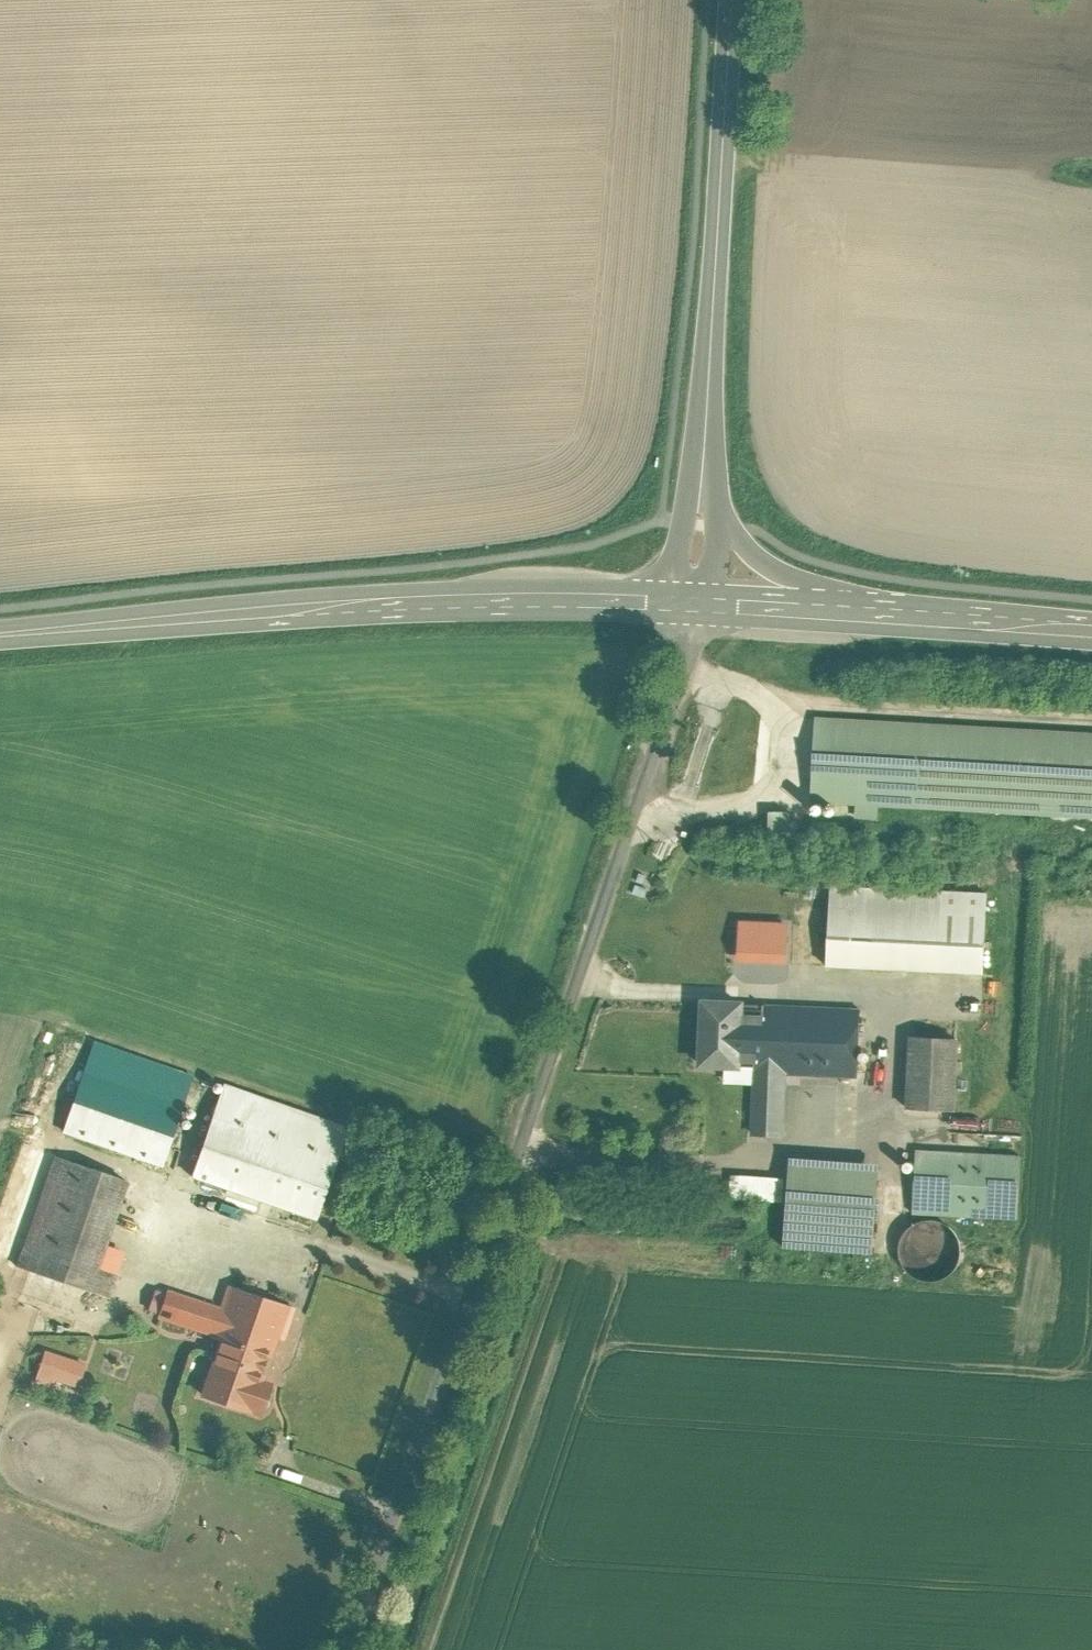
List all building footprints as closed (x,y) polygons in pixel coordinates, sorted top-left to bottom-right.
[(818,715),(814,802),(1091,816),(1091,729),(818,715)] [(991,891),(831,883),(827,965),(987,973),(991,891)] [(748,919),(748,962),(799,962),(798,919),(748,919)] [(763,1004),(763,1012),(743,1011),(744,998),(699,996),(697,1066),(741,1067),(742,1063),(754,1063),(751,1134),(785,1135),(788,1072),(859,1075),(862,1008),(763,1004)] [(955,1109),(957,1037),(908,1036),(906,1108),(955,1109)] [(92,1039),(61,1131),(163,1166),(195,1074),(92,1039)] [(221,1081),(188,1176),(316,1219),(349,1124),(221,1081)] [(1018,1154),(918,1147),(914,1209),(1014,1216),(1018,1154)] [(54,1154),(16,1266),(110,1297),(117,1277),(96,1270),(126,1178),(54,1154)] [(878,1163),(788,1157),(782,1246),(872,1253),(878,1163)] [(921,1276),(932,1278),(944,1276),(954,1269),(960,1259),(962,1248),(960,1236),(953,1227),(944,1220),(932,1218),(920,1220),(911,1227),(904,1237),(902,1248),(904,1260),(911,1270),(921,1276)] [(234,1286),(226,1308),(157,1285),(148,1311),(217,1335),(196,1396),(254,1416),(292,1306),(234,1286)] [(83,1361),(46,1349),(37,1375),(74,1387),(83,1361)]
